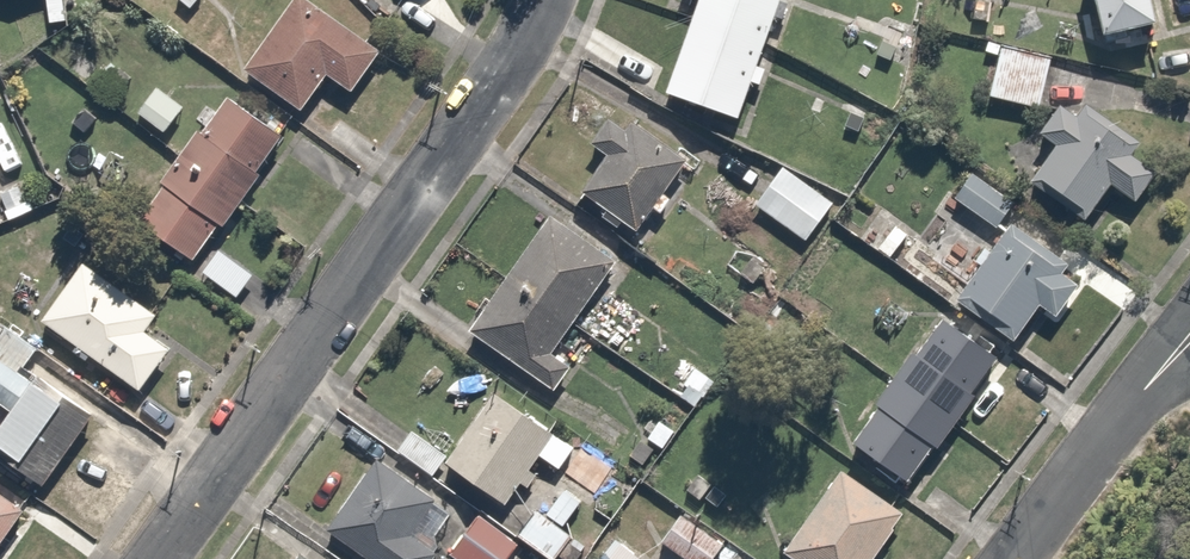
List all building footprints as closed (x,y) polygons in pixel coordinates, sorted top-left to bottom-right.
[(383,58),(308,0),(300,0),(249,66),(307,111),(336,74),(358,91),(383,58)] [(667,93),(740,118),(780,0),(698,0),(667,93)] [(1105,42),(1169,29),(1163,0),(1096,0),(1105,42)] [(1056,60),(1000,49),(990,101),(1046,112),(1056,60)] [(295,136),(228,91),(138,224),(204,269),(295,136)] [(1083,115),(1066,103),(1043,134),(1062,148),(1035,183),(1093,227),(1120,190),(1142,207),(1164,178),(1134,155),(1142,145),(1090,105),(1083,115)] [(693,160),(635,116),(626,127),(612,117),(591,145),(609,159),(588,186),(642,227),(693,160)] [(838,210),(784,167),(755,204),(808,247),(838,210)] [(1013,199),(977,173),(955,203),(992,229),(1013,199)] [(0,191),(0,192),(10,221),(35,212),(24,183),(0,191)] [(561,344),(621,262),(557,215),(471,330),(558,394),(583,360),(561,344)] [(1061,316),(1091,272),(1014,219),(958,301),(1018,342),(1043,304),(1061,316)] [(913,235),(893,221),(876,245),(895,259),(913,235)] [(161,313),(88,263),(46,325),(147,392),(175,351),(148,333),(161,313)] [(1007,360),(945,315),(851,444),(913,489),(1007,360)] [(41,385),(0,357),(0,404),(19,417),(0,444),(36,469),(77,411),(41,385)] [(568,478),(583,456),(493,398),(450,465),(513,506),(542,462),(568,478)] [(414,426),(395,453),(434,481),(453,454),(414,426)] [(380,457),(330,530),(371,558),(439,558),(441,556),(413,537),(440,499),(380,457)] [(848,465),(784,558),(883,558),(915,511),(848,465)] [(733,497),(710,480),(695,500),(719,517),(733,497)] [(0,486),(0,558),(4,558),(37,512),(0,486)] [(517,538),(528,545),(549,558),(558,558),(576,532),(567,525),(583,502),(564,489),(547,515),(537,508),(517,538)] [(479,512),(448,558),(450,558),(518,558),(528,545),(517,538),(479,512)] [(682,512),(658,545),(677,558),(717,558),(728,545),(682,512)]
